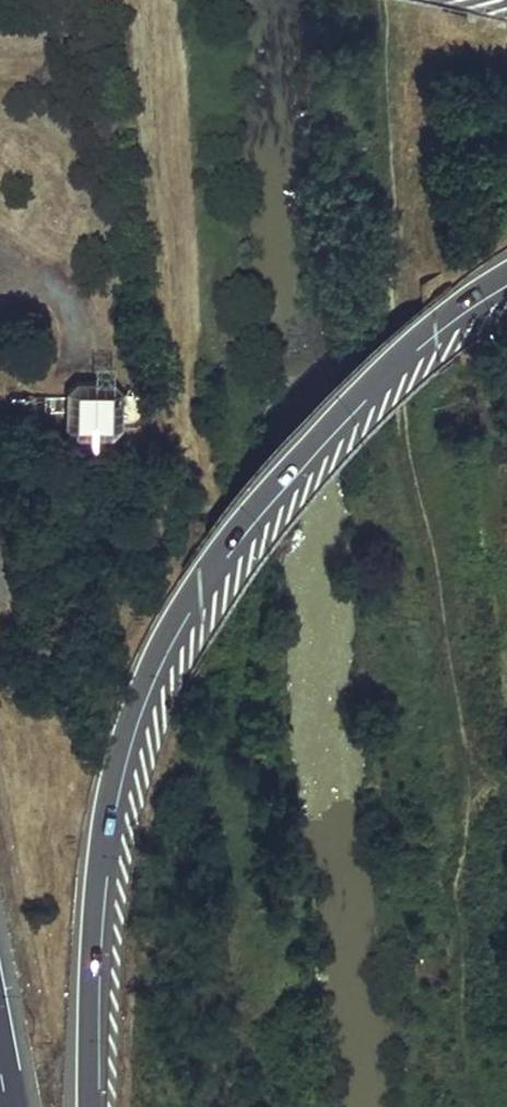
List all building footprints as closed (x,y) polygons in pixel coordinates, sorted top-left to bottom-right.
[(76,381),(66,392),(65,426),(76,439),(110,439),(121,428),(121,394),(110,382),(76,381)]
